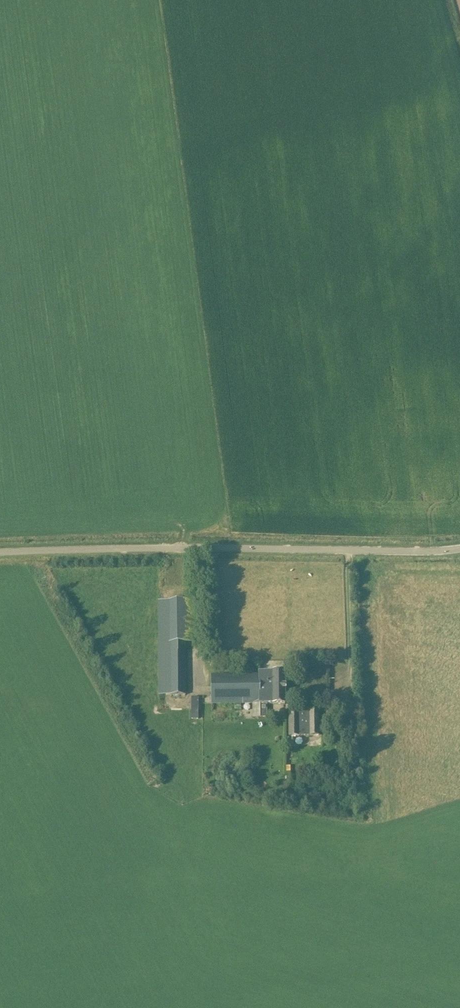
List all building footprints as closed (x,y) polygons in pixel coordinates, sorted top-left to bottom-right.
[(186,696),(186,644),(196,644),(196,601),(170,601),(170,603),(160,603),(160,641),(159,695),(186,696)] [(211,704),(253,703),(253,717),(267,717),(267,705),(273,705),(273,706),(286,705),(285,673),(273,673),(272,674),(259,674),(259,675),(211,675),(211,704)] [(320,736),(320,710),(299,711),(299,736),(320,736)]
